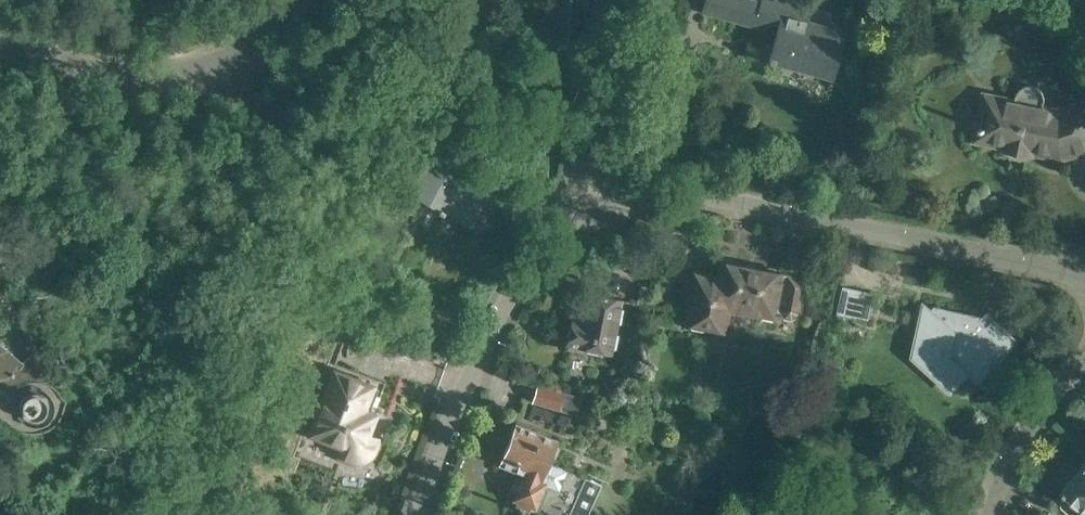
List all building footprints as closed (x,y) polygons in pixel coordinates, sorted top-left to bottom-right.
[(702,15),(776,35),(769,60),(832,77),(845,29),(808,19),(813,3),(802,0),(706,0),(702,15)] [(1015,102),(987,96),(979,138),(1063,156),(1084,148),(1084,103),(1060,112),(1044,108),(1045,99),(1045,97),(1044,93),(1042,90),(1040,87),(1036,85),(1033,84),(1030,84),(1026,85),(1024,86),(1022,87),(1020,89),(1019,91),(1017,93),(1017,96),(1015,102)] [(444,213),(478,232),(498,195),(429,157),(409,193),(440,210),(439,212),(443,215),(444,213)] [(798,314),(806,279),(718,260),(714,280),(691,276),(681,324),(725,333),(730,311),(775,320),(777,309),(798,314)] [(648,287),(640,285),(636,303),(645,305),(648,287)] [(836,313),(869,320),(875,292),(843,285),(836,313)] [(567,344),(611,353),(621,299),(588,292),(582,321),(572,319),(567,344)] [(1020,341),(995,318),(987,326),(980,319),(984,316),(935,305),(918,324),(931,327),(924,362),(949,386),(964,369),(981,384),(1020,341)] [(38,381),(38,370),(30,370),(0,344),(0,404),(11,399),(7,392),(11,391),(12,392),(18,386),(35,381),(38,381)] [(306,438),(336,448),(332,459),(336,462),(341,464),(346,466),(349,466),(355,466),(357,466),(362,465),(367,462),(369,461),(373,457),(376,452),(378,447),(379,442),(380,440),(369,436),(377,414),(366,410),(376,383),(332,368),(317,409),(306,438)] [(533,402),(577,414),(581,397),(538,384),(533,402)] [(35,425),(41,424),(47,421),(52,417),(54,411),(55,405),(54,399),(50,393),(46,389),(40,387),(33,387),(27,389),(22,392),(19,398),(17,404),(17,410),(19,416),(24,421),(29,424),(35,425)] [(513,499),(536,509),(546,485),(558,490),(566,469),(550,463),(552,458),(556,458),(560,447),(557,444),(559,440),(517,422),(499,464),(523,474),(521,479),(517,479),(512,489),(515,493),(513,499)] [(1066,493),(1067,494),(1062,500),(1063,507),(1073,514),(1081,514),(1083,513),(1084,514),(1084,470),(1066,493)] [(585,477),(569,514),(588,514),(601,484),(585,477)]
